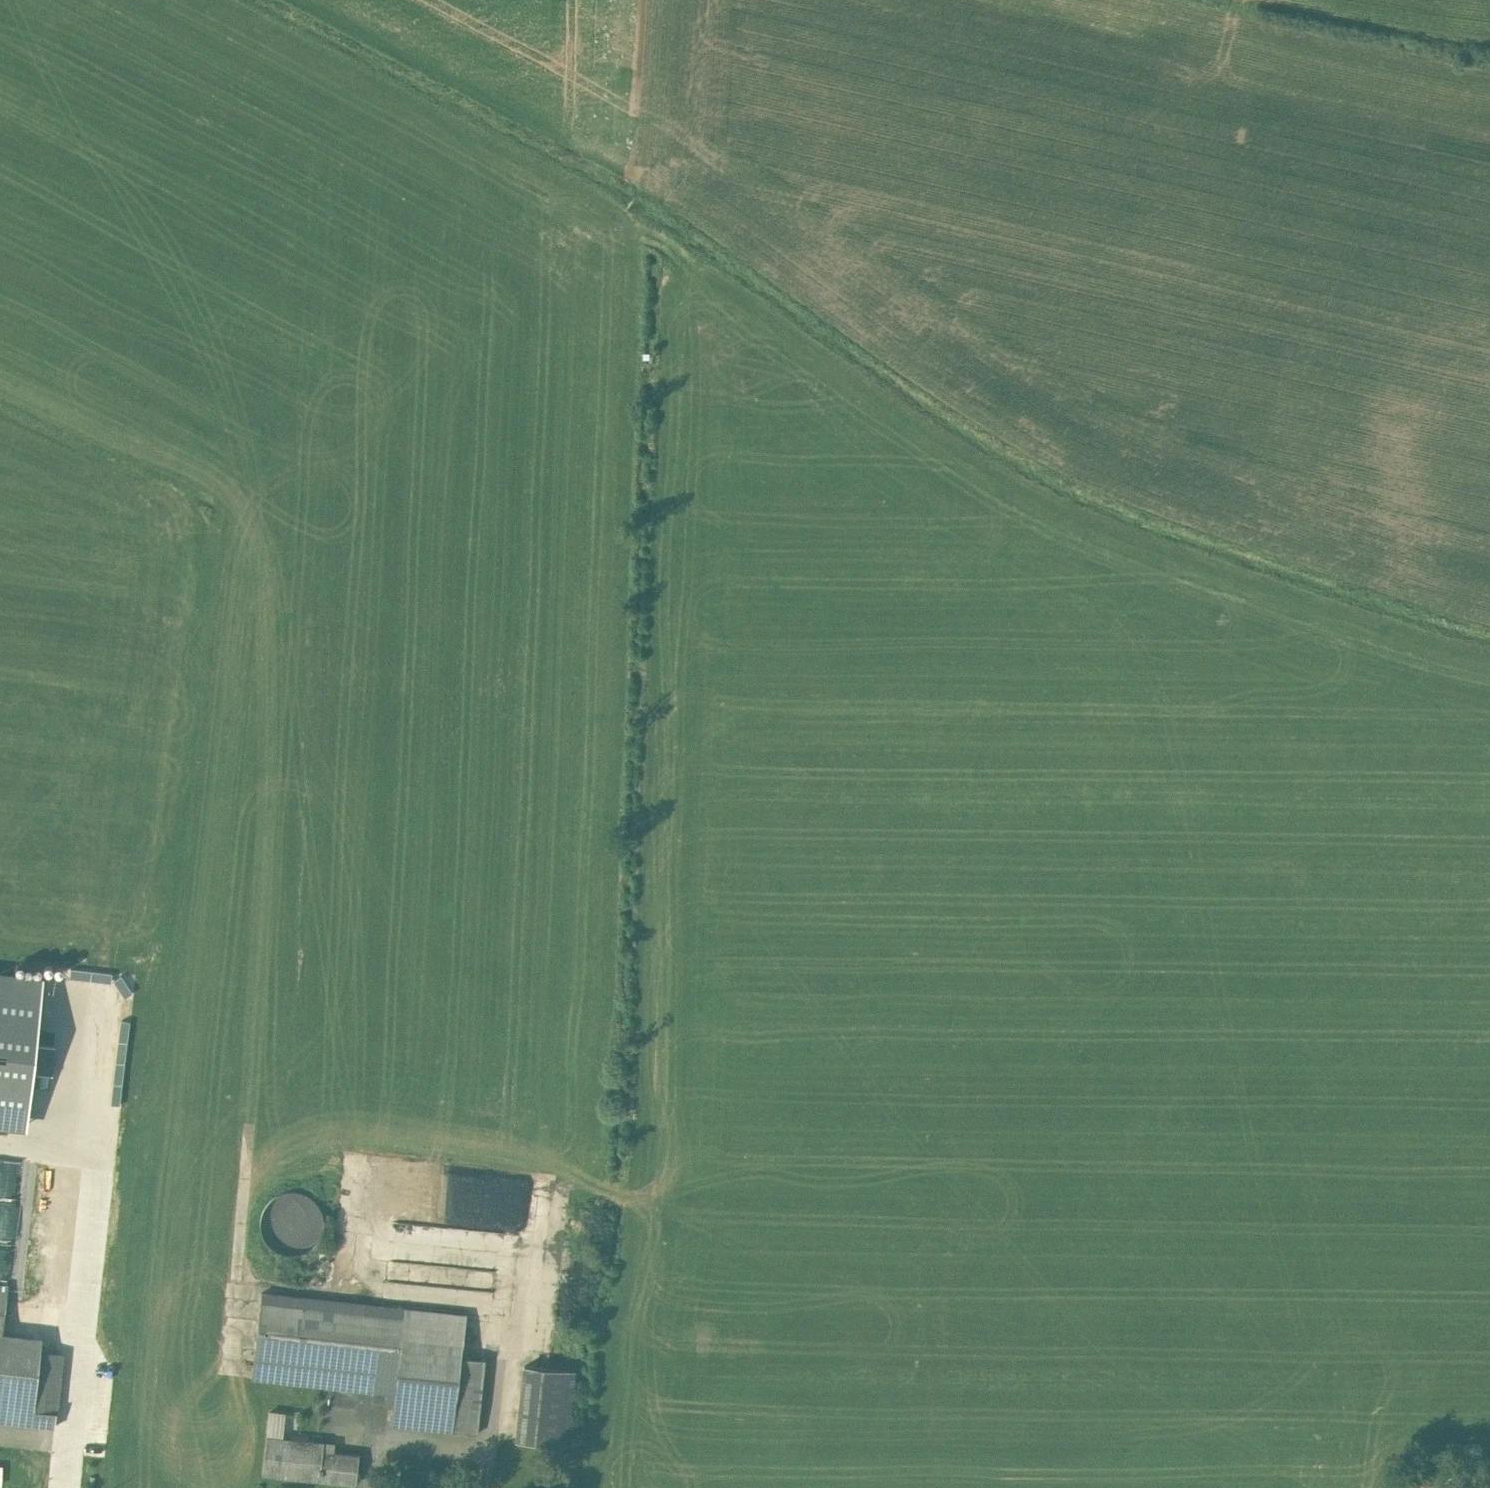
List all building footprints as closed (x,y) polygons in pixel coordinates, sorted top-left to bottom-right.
[(22,1115),(38,977),(0,973),(0,1113),(22,1115)] [(387,1191),(377,1193),(374,1171),(354,1174),(359,1212),(395,1207),(395,1203),(389,1203),(387,1191)] [(291,1188),(287,1189),(283,1190),(280,1191),(277,1192),(274,1194),(271,1196),(268,1199),(266,1202),(264,1204),(263,1207),(262,1209),(261,1212),(260,1216),(260,1220),(260,1224),(261,1226),(261,1229),(262,1232),(265,1237),(269,1242),(273,1246),(276,1248),(279,1249),(283,1250),(288,1251),(295,1249),(299,1248),(304,1245),(308,1242),(311,1239),(314,1235),(316,1231),(318,1227),(319,1223),(319,1218),(318,1213),(317,1208),(316,1205),(314,1201),(311,1197),(308,1194),(304,1191),(300,1189),(294,1188),(291,1188)] [(466,1312),(262,1290),(252,1376),(385,1391),(384,1403),(392,1404),(390,1422),(412,1425),(420,1350),(461,1354),(466,1312)] [(1,1343),(0,1355),(0,1418),(55,1424),(59,1389),(37,1387),(42,1348),(1,1343)] [(461,1354),(420,1350),(412,1425),(476,1431),(484,1356),(461,1354)] [(574,1369),(524,1363),(516,1436),(566,1441),(574,1369)] [(359,1452),(322,1448),(323,1439),(267,1433),(262,1472),(355,1482),(359,1452)]
